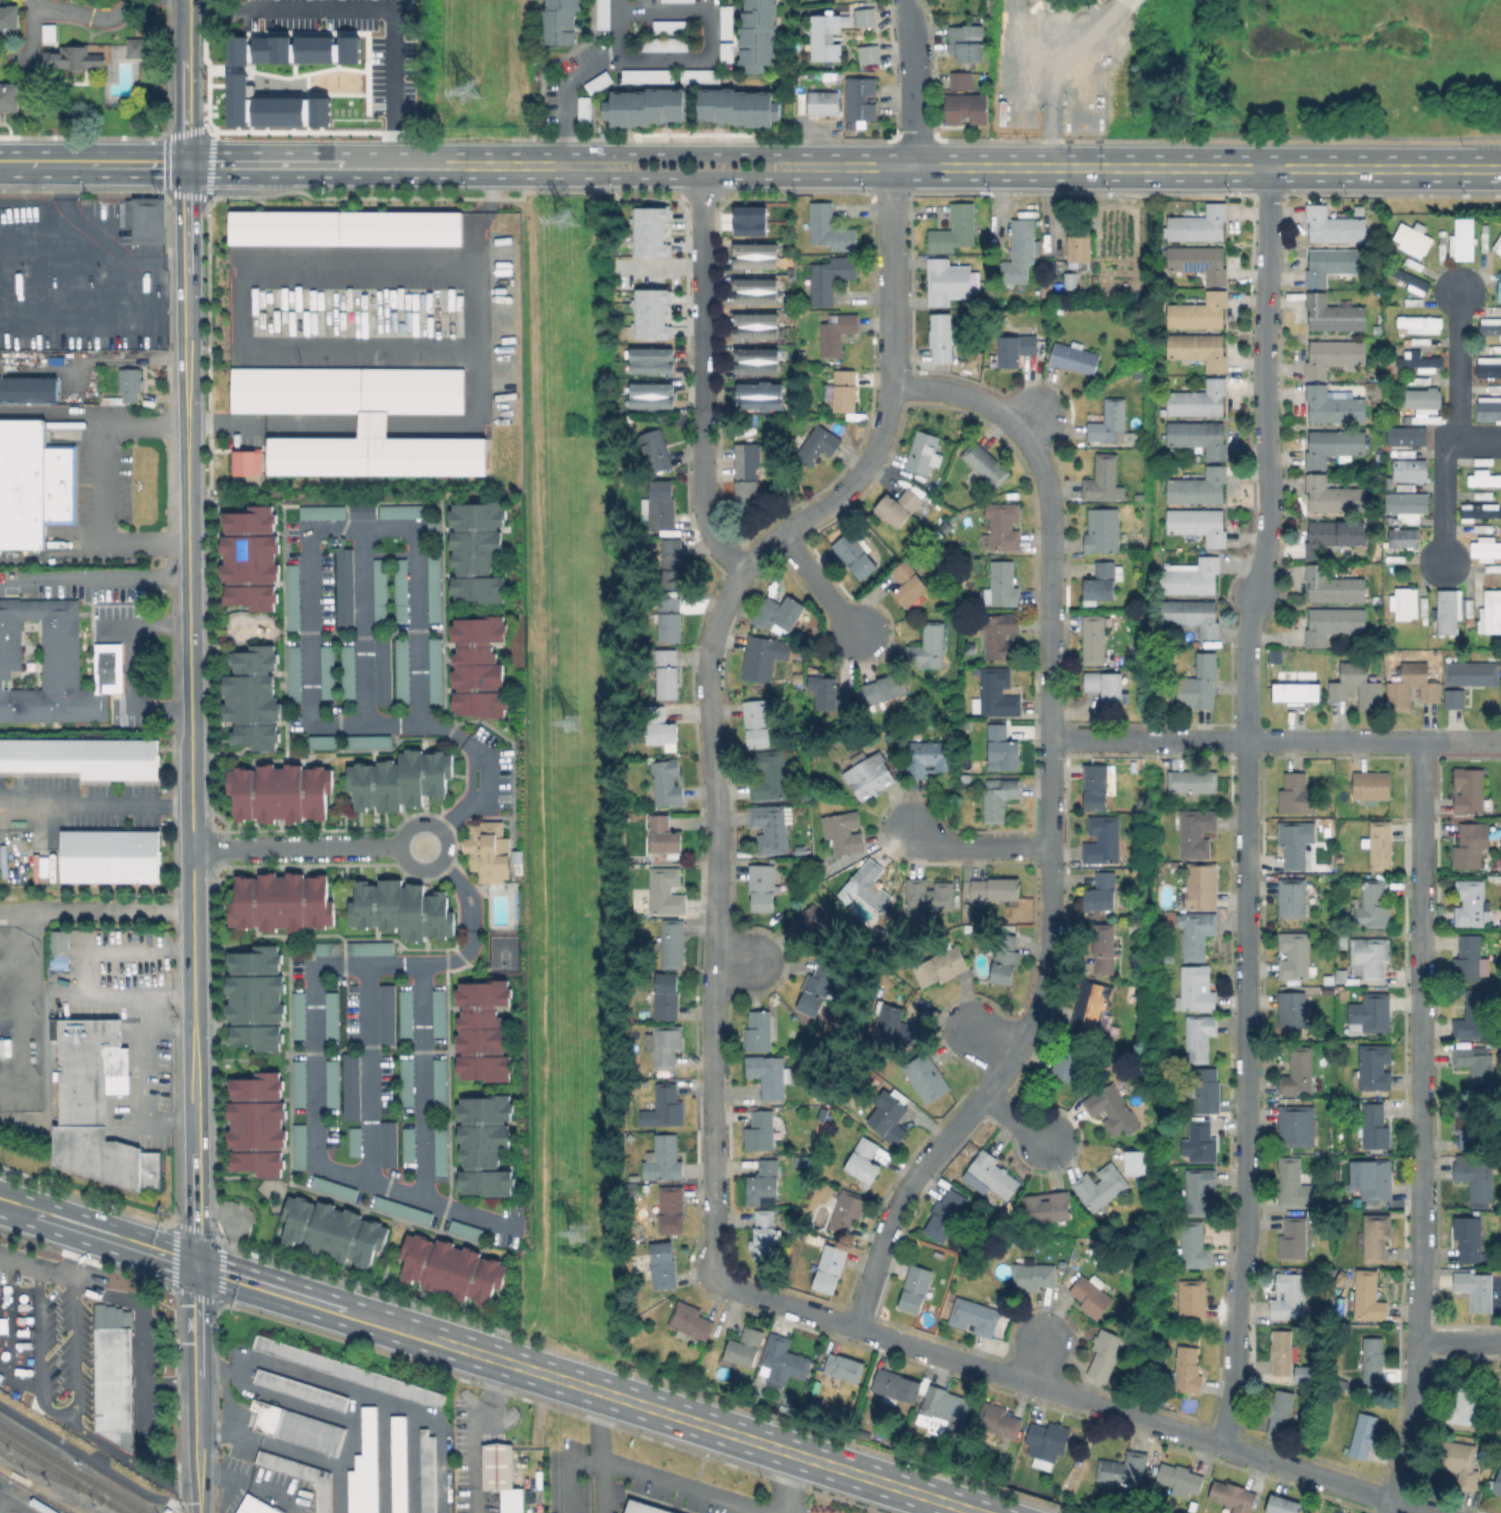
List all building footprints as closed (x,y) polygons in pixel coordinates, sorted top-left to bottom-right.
[(548,43),(548,0),(579,0),(578,43),(548,43)] [(598,29),(599,0),(611,0),(610,29),(598,29)] [(749,13),(749,0),(777,0),(777,56),(777,64),(766,64),(766,72),(749,71),(749,63),(744,63),(744,13),(749,13)] [(20,33),(0,33),(0,4),(20,4),(20,33)] [(851,9),(872,7),(873,25),(853,26),(851,9)] [(734,8),(734,38),(722,38),(723,8),(734,8)] [(808,14),(839,14),(839,32),(831,32),(832,43),(839,43),(839,60),(809,60),(808,14)] [(688,23),(688,33),(656,33),(656,23),(688,23)] [(58,24),(58,43),(45,42),(45,24),(58,24)] [(984,26),(984,62),(957,61),(957,54),(950,54),(950,50),(948,50),(949,42),(950,42),(950,35),(948,35),(949,26),(984,26)] [(357,35),(335,35),(335,43),(329,43),(329,35),(290,35),(290,41),(286,41),(286,35),(250,35),(250,42),(243,42),(243,34),(223,34),(223,124),(330,124),(330,94),(252,94),(252,83),(242,83),(242,61),(357,61),(357,35)] [(149,37),(148,58),(128,57),(129,37),(149,37)] [(688,40),(688,51),(645,50),(645,40),(688,40)] [(855,46),(876,44),(877,61),(856,63),(855,46)] [(90,46),(90,53),(106,53),(106,66),(90,66),(90,69),(66,69),(66,67),(45,67),(45,50),(61,50),(61,45),(90,46)] [(734,46),(734,62),(723,62),(723,46),(734,46)] [(674,71),(674,83),(626,82),(626,71),(674,71)] [(948,71),(969,71),(969,89),(948,89),(948,71)] [(613,83),(594,94),(588,84),(607,72),(613,83)] [(720,72),(720,83),(683,82),(684,72),(720,72)] [(876,78),(876,94),(868,94),(868,102),(877,102),(877,120),(847,120),(847,78),(876,78)] [(20,111),(0,111),(0,84),(21,84),(20,111)] [(615,93),(668,93),(668,92),(684,92),(684,122),(648,122),(648,125),(615,125),(615,118),(611,118),(611,107),(615,107),(615,93)] [(780,107),(779,121),(772,121),(772,128),(750,127),(750,124),(718,124),(718,120),(703,120),(703,92),(774,93),(774,107),(780,107)] [(838,92),(839,114),(809,114),(809,93),(838,92)] [(963,116),(959,116),(959,124),(942,124),(942,94),(963,94),(963,116)] [(963,116),(968,116),(968,124),(984,124),(984,94),(963,94),(963,116)] [(591,100),(591,123),(580,123),(580,100),(591,100)] [(166,197),(166,244),(134,244),(133,197),(166,197)] [(856,229),(856,250),(831,251),(831,245),(827,245),(827,244),(812,244),(811,202),(833,202),(833,229),(856,229)] [(974,203),(975,246),(955,246),(955,253),(929,253),(928,231),(952,230),(951,203),(974,203)] [(1228,203),(1228,220),(1224,220),(1224,241),(1168,241),(1168,217),(1206,217),(1206,203),(1228,203)] [(1366,218),(1367,242),(1311,242),(1310,222),(1307,222),(1307,204),(1327,204),(1327,218),(1366,218)] [(637,207),(671,208),(670,257),(636,257),(637,207)] [(229,211),(463,213),(463,247),(229,245),(229,211)] [(1475,218),(1475,260),(1456,260),(1456,258),(1451,258),(1451,235),(1456,235),(1456,218),(1475,218)] [(1035,219),(1035,263),(1028,263),(1028,282),(1002,283),(1002,261),(1013,261),(1012,219),(1035,219)] [(1402,222),(1417,230),(1418,228),(1421,230),(1421,231),(1434,238),(1425,255),(1424,254),(1422,259),(1399,247),(1402,242),(1394,238),(1402,222)] [(1091,231),(1090,236),(1091,236),(1091,262),(1068,262),(1069,236),(1071,236),(1071,231),(1091,231)] [(1492,248),(1500,234),(1500,254),(1492,248)] [(736,245),(780,244),(780,268),(737,268),(736,245)] [(1228,268),(1228,285),(1207,285),(1207,271),(1169,271),(1169,248),(1224,248),(1224,268),(1228,268)] [(1365,250),(1365,274),(1328,274),(1328,287),(1307,287),(1307,269),(1310,269),(1310,250),(1365,250)] [(858,257),(858,279),(834,280),(834,305),(812,305),(812,264),(827,264),(827,262),(831,262),(831,258),(858,257)] [(971,266),(971,298),(950,298),(950,306),(929,307),(928,258),(950,258),(950,266),(971,266)] [(1432,284),(1428,292),(1426,291),(1424,297),(1408,289),(1411,283),(1392,275),(1396,267),(1432,284)] [(1077,272),(1077,289),(1065,289),(1065,271),(1077,272)] [(737,280),(779,280),(779,303),(737,303),(737,280)] [(1497,284),(1500,284),(1500,299),(1489,299),(1489,290),(1497,289),(1497,284)] [(637,290),(671,290),(671,340),(637,340),(637,290)] [(1228,290),(1228,308),(1225,308),(1225,328),(1168,328),(1168,304),(1207,304),(1206,290),(1228,290)] [(1367,307),(1367,330),(1311,330),(1310,309),(1307,309),(1307,292),(1328,292),(1328,307),(1367,307)] [(780,314),(780,339),(734,339),(734,313),(780,314)] [(859,314),(860,333),(843,333),(843,357),(822,358),(821,322),(840,322),(839,315),(859,314)] [(952,314),(953,362),(934,362),(933,347),(930,348),(930,330),(932,330),(931,314),(952,314)] [(1443,318),(1443,328),(1441,328),(1440,333),(1408,332),(1408,328),(1399,327),(1399,316),(1443,318)] [(1482,318),(1500,318),(1500,332),(1478,332),(1478,323),(1482,323),(1482,318)] [(1228,355),(1228,373),(1206,373),(1206,358),(1168,358),(1168,334),(1224,334),(1224,355),(1228,355)] [(1021,367),(1000,367),(999,337),(1037,335),(1038,355),(1020,355),(1021,367)] [(1084,345),(1083,350),(1101,355),(1094,375),(1071,367),(1070,370),(1049,364),(1056,342),(1072,347),(1073,341),(1084,345)] [(1366,342),(1366,366),(1327,365),(1327,379),(1306,379),(1306,361),(1310,361),(1310,341),(1366,342)] [(781,350),(781,375),(734,375),(734,349),(781,350)] [(1422,350),(1421,357),(1433,357),(1433,355),(1441,356),(1441,357),(1444,357),(1444,367),(1436,367),(1436,373),(1418,373),(1418,367),(1398,367),(1398,357),(1405,358),(1406,350),(1413,350),(1422,350)] [(631,351),(675,351),(675,372),(632,372),(631,351)] [(1479,355),(1500,356),(1500,378),(1477,377),(1478,363),(1479,363),(1479,355)] [(142,383),(141,392),(138,392),(138,401),(123,401),(123,391),(119,391),(119,368),(141,368),(141,378),(143,378),(143,383),(142,383)] [(232,368),(465,369),(465,414),(389,414),(388,439),(485,440),(486,477),(268,476),(268,439),(358,439),(357,413),(232,413),(232,368)] [(856,370),(856,411),(834,411),(834,370),(856,370)] [(58,402),(0,400),(0,377),(58,378),(58,402)] [(1227,377),(1227,396),(1223,396),(1223,416),(1168,416),(1168,392),(1207,391),(1207,377),(1227,377)] [(1365,398),(1365,421),(1311,421),(1311,401),(1307,401),(1307,384),(1328,384),(1328,399),(1365,398)] [(633,386),(676,385),(676,407),(633,408),(633,386)] [(782,385),(782,411),(736,411),(736,385),(782,385)] [(1438,386),(1439,390),(1442,390),(1442,407),(1439,407),(1438,413),(1431,413),(1431,422),(1407,422),(1407,418),(1412,418),(1412,416),(1416,416),(1416,410),(1406,409),(1407,389),(1429,389),(1429,386),(1438,386)] [(1479,396),(1500,397),(1500,423),(1496,423),(1497,420),(1477,420),(1477,401),(1479,401),(1479,396)] [(1126,399),(1125,432),(1133,433),(1133,443),(1105,442),(1105,441),(1088,441),(1088,423),(1105,423),(1105,398),(1126,399)] [(44,548),(44,523),(74,523),(74,446),(43,446),(43,419),(0,419),(0,548),(44,548)] [(1228,443),(1228,461),(1206,461),(1206,446),(1167,446),(1168,422),(1224,422),(1224,443),(1228,443)] [(844,441),(832,457),(823,450),(812,466),(797,455),(819,423),(844,441)] [(673,467),(652,473),(640,434),(661,428),(673,467)] [(944,455),(940,467),(931,465),(927,476),(905,468),(918,430),(940,437),(936,452),(944,455)] [(1367,431),(1367,455),(1327,455),(1327,469),(1306,469),(1306,451),(1309,451),(1310,431),(1367,431)] [(1429,431),(1428,440),(1426,440),(1426,446),(1395,445),(1395,439),(1393,439),(1393,431),(1429,431)] [(1012,472),(997,488),(961,456),(975,440),(1012,472)] [(758,508),(736,508),(735,444),(761,443),(761,467),(757,467),(758,508)] [(233,451),(260,451),(261,477),(233,477),(233,451)] [(1117,454),(1115,501),(1083,500),(1084,478),(1095,478),(1096,453),(1117,454)] [(1428,460),(1428,480),(1394,480),(1394,460),(1428,460)] [(1227,465),(1227,482),(1224,482),(1224,503),(1167,503),(1168,479),(1206,479),(1206,465),(1227,465)] [(1499,474),(1500,474),(1500,484),(1464,483),(1464,475),(1471,475),(1471,469),(1499,469),(1499,474)] [(1366,488),(1366,511),(1310,511),(1310,491),(1307,491),(1307,474),(1327,474),(1327,488),(1366,488)] [(673,480),(673,498),(675,498),(675,528),(649,529),(649,513),(643,513),(643,499),(650,499),(650,480),(673,480)] [(1416,483),(1416,491),(1398,491),(1398,483),(1416,483)] [(923,500),(898,529),(875,508),(888,493),(897,501),(909,487),(923,500)] [(1429,494),(1429,513),(1420,512),(1420,518),(1415,518),(1416,524),(1397,524),(1397,517),(1398,517),(1398,513),(1386,513),(1386,494),(1429,494)] [(1020,503),(1020,522),(1013,522),(1013,529),(1021,529),(1021,550),(991,550),(991,547),(983,547),(983,534),(991,534),(991,503),(1020,503)] [(1500,509),(1500,519),(1475,519),(1476,522),(1463,522),(1463,518),(1461,518),(1461,508),(1462,509),(1462,504),(1500,504),(1500,509)] [(377,505),(377,520),(354,520),(354,505),(377,505)] [(506,506),(506,529),(500,529),(499,538),(501,538),(500,562),(496,562),(496,568),(490,568),(490,581),(501,581),(501,601),(454,601),(455,534),(457,534),(458,509),(464,509),(464,506),(506,506)] [(272,513),(282,513),(282,539),(280,539),(280,558),(276,558),(276,564),(281,564),(281,581),(276,581),(276,611),(245,611),(245,601),(222,601),(223,560),(227,560),(227,554),(221,554),(221,536),(234,536),(234,523),(224,523),(224,514),(250,514),(250,507),(273,507),(272,513)] [(346,507),(346,520),(302,520),(303,507),(346,507)] [(426,507),(426,519),(383,519),(383,507),(426,507)] [(1119,508),(1120,553),(1085,554),(1084,533),(1090,533),(1089,509),(1119,508)] [(1227,530),(1227,548),(1206,548),(1206,533),(1167,533),(1167,510),(1224,510),(1224,530),(1227,530)] [(954,528),(946,535),(939,528),(947,520),(954,528)] [(1364,545),(1364,521),(1305,521),(1305,559),(1324,559),(1324,545),(1364,545)] [(441,523),(441,538),(430,538),(430,523),(441,523)] [(1493,532),(1475,532),(1475,525),(1493,524),(1493,532)] [(867,553),(878,567),(862,580),(850,566),(849,567),(832,546),(850,531),(867,553)] [(944,537),(940,541),(934,535),(938,531),(944,537)] [(1419,546),(1419,551),(1403,551),(1404,547),(1392,547),(1392,545),(1390,545),(1390,534),(1402,534),(1402,537),(1420,537),(1420,546),(1419,546)] [(1495,542),(1500,542),(1500,558),(1495,558),(1495,561),(1480,561),(1480,557),(1472,557),(1472,542),(1479,542),(1479,536),(1495,536),(1495,542)] [(684,573),(684,588),(663,589),(662,540),(682,540),(682,555),(686,555),(686,572),(684,573)] [(356,551),(355,630),(339,630),(340,551),(356,551)] [(1220,556),(1220,574),(1216,574),(1216,594),(1160,594),(1160,571),(1199,571),(1199,556),(1220,556)] [(930,589),(907,609),(893,592),(903,584),(891,571),(906,559),(918,573),(917,574),(930,589)] [(387,561),(387,623),(376,622),(377,561),(387,561)] [(409,561),(409,621),(398,621),(398,561),(409,561)] [(1015,561),(1015,578),(1016,578),(1016,582),(1014,583),(1014,587),(1020,587),(1020,606),(1009,606),(1009,608),(1005,608),(1005,605),(993,605),(993,603),(985,603),(985,589),(992,589),(992,561),(1015,561)] [(1116,562),(1116,566),(1123,566),(1123,580),(1115,581),(1115,599),(1098,599),(1098,605),(1085,606),(1084,579),(1097,579),(1097,562),(1116,562)] [(1366,578),(1366,602),(1310,601),(1310,581),(1306,581),(1307,564),(1327,564),(1327,578),(1366,578)] [(301,567),(301,630),(289,630),(289,566),(301,567)] [(1419,588),(1419,617),(1411,617),(1411,619),(1396,619),(1397,610),(1391,610),(1391,595),(1395,595),(1396,588),(1411,588),(1419,588)] [(1463,589),(1463,619),(1457,619),(1457,628),(1459,628),(1459,634),(1457,634),(1457,636),(1439,636),(1439,634),(1437,634),(1437,628),(1438,628),(1438,622),(1436,622),(1436,604),(1439,604),(1439,589),(1463,589)] [(1485,590),(1500,589),(1500,633),(1485,633),(1485,626),(1482,626),(1481,608),(1485,607),(1485,590)] [(789,595),(806,606),(789,632),(774,623),(768,632),(752,622),(768,596),(782,605),(789,595)] [(108,720),(0,721),(0,598),(21,598),(21,599),(80,599),(80,688),(97,688),(96,644),(122,643),(123,691),(108,691),(108,720)] [(682,642),(661,642),(659,599),(680,598),(682,642)] [(1220,621),(1220,639),(1199,639),(1199,624),(1160,624),(1160,601),(1216,601),(1216,621),(1220,621)] [(1366,609),(1366,632),(1327,632),(1327,646),(1306,646),(1306,629),(1310,629),(1310,609),(1366,609)] [(504,615),(504,621),(505,621),(505,626),(515,627),(515,649),(500,648),(499,664),(505,664),(505,686),(499,686),(499,692),(507,692),(507,717),(499,717),(454,717),(456,685),(456,649),(466,650),(466,645),(454,645),(454,620),(479,620),(479,615),(504,615)] [(1020,616),(1020,634),(1016,634),(1015,659),(986,658),(986,629),(976,629),(976,618),(985,618),(985,616),(1020,616)] [(1105,616),(1105,665),(1084,665),(1083,616),(1105,616)] [(945,622),(943,668),(923,667),(923,664),(906,663),(907,645),(923,646),(924,621),(945,622)] [(777,639),(769,682),(742,677),(750,634),(777,639)] [(393,640),(392,705),(377,705),(377,640),(393,640)] [(410,640),(410,704),(398,704),(398,640),(410,640)] [(976,643),(976,654),(964,654),(965,643),(976,643)] [(276,648),(276,679),(274,679),(274,706),(278,706),(278,743),(275,743),(275,749),(263,749),(264,743),(236,743),(236,719),(227,719),(228,693),(225,693),(225,679),(234,679),(235,678),(238,678),(238,666),(230,666),(230,653),(249,653),(249,648),(276,648)] [(302,648),(302,706),(290,706),(290,648),(302,648)] [(356,648),(356,697),(344,697),(344,648),(356,648)] [(335,649),(335,698),(323,698),(323,649),(335,649)] [(679,699),(660,699),(658,650),(677,650),(679,699)] [(1216,653),(1217,680),(1215,680),(1214,708),(1194,708),(1194,707),(1177,707),(1177,677),(1197,677),(1197,653),(1216,653)] [(1499,662),(1499,684),(1445,685),(1445,662),(1499,662)] [(1368,663),(1368,683),(1382,683),(1382,708),(1359,708),(1359,685),(1349,685),(1349,700),(1329,700),(1329,682),(1341,682),(1340,663),(1368,663)] [(1438,680),(1438,703),(1419,703),(1419,685),(1407,685),(1407,709),(1386,709),(1387,683),(1398,683),(1398,665),(1428,665),(1428,680),(1438,680)] [(1011,668),(1011,688),(1004,688),(1004,695),(1021,695),(1021,715),(981,715),(981,713),(972,713),(972,698),(981,698),(981,668),(1011,668)] [(803,670),(803,683),(792,683),(792,670),(803,670)] [(1130,693),(1131,704),(1102,704),(1102,692),(1085,692),(1085,673),(1123,672),(1123,693),(1130,693)] [(908,692),(871,704),(865,684),(902,673),(908,692)] [(855,690),(855,710),(816,710),(816,690),(808,690),(809,676),(838,677),(838,690),(855,690)] [(1320,684),(1320,702),(1306,702),(1306,706),(1288,706),(1287,702),(1273,702),(1274,683),(1320,684)] [(1465,689),(1465,708),(1445,708),(1445,689),(1465,689)] [(771,746),(749,748),(744,702),(767,699),(771,746)] [(665,723),(677,723),(677,744),(648,743),(647,723),(649,723),(649,706),(665,706),(665,723)] [(1019,741),(1020,768),(990,769),(989,725),(1008,724),(1008,741),(1019,741)] [(391,737),(391,749),(349,749),(349,737),(391,737)] [(336,738),(336,749),(312,748),(312,738),(336,738)] [(78,772),(0,772),(0,740),(160,741),(160,776),(160,780),(88,780),(88,776),(78,776),(78,772)] [(953,742),(954,763),(955,763),(955,771),(926,771),(926,777),(908,777),(908,762),(908,743),(953,742)] [(449,749),(449,770),(445,770),(445,800),(435,800),(435,793),(427,793),(427,803),(406,803),(406,814),(363,814),(363,803),(360,803),(360,799),(351,799),(351,796),(348,796),(348,764),(355,764),(355,762),(369,762),(369,764),(383,765),(383,759),(399,760),(400,749),(449,749)] [(784,749),(789,798),(752,802),(749,781),(764,779),(764,772),(756,772),(754,753),(784,749)] [(896,779),(862,800),(843,770),(877,749),(896,779)] [(679,760),(685,804),(675,806),(674,804),(657,806),(652,763),(679,760)] [(299,763),(299,772),(314,772),(314,766),(326,766),(326,772),(329,772),(329,776),(334,776),(334,795),(327,795),(327,810),(325,810),(325,821),(277,821),(277,826),(267,826),(267,821),(256,820),(256,816),(236,816),(237,795),(229,795),(229,772),(233,772),(233,768),(259,768),(259,764),(276,764),(276,768),(287,768),(287,763),(299,763)] [(1107,766),(1107,810),(1085,810),(1085,766),(1107,766)] [(1484,769),(1484,813),(1465,813),(1465,814),(1453,814),(1454,767),(1466,767),(1466,769),(1484,769)] [(1217,771),(1217,792),(1168,792),(1168,771),(1217,771)] [(1390,772),(1390,800),(1372,800),(1372,804),(1367,804),(1367,799),(1353,799),(1353,773),(1390,772)] [(1316,814),(1281,814),(1281,788),(1287,788),(1287,774),(1308,774),(1308,786),(1316,786),(1316,814)] [(1006,823),(985,823),(984,780),(1021,780),(1022,799),(1005,799),(1006,823)] [(801,801),(797,802),(794,793),(810,788),(813,797),(801,801)] [(786,805),(789,853),(759,855),(758,834),(765,834),(765,827),(750,827),(749,807),(786,805)] [(850,829),(851,835),(862,833),(865,851),(836,855),(833,838),(826,839),(822,817),(859,811),(862,827),(850,829)] [(1217,811),(1217,831),(1203,831),(1203,839),(1210,839),(1210,859),(1180,859),(1180,824),(1173,824),(1173,817),(1180,817),(1180,812),(1217,811)] [(681,832),(681,853),(651,854),(650,815),(670,815),(670,832),(681,832)] [(1119,816),(1119,863),(1084,863),(1084,842),(1097,842),(1098,835),(1090,835),(1089,817),(1119,816)] [(502,818),(502,834),(510,834),(510,873),(502,873),(502,877),(480,877),(480,868),(470,868),(470,851),(463,851),(463,833),(467,833),(467,820),(480,820),(480,818),(502,818)] [(1392,821),(1392,870),(1370,871),(1370,847),(1362,847),(1362,838),(1370,838),(1370,821),(1392,821)] [(1482,823),(1481,868),(1454,868),(1454,846),(1460,846),(1460,823),(1482,823)] [(1314,843),(1314,869),(1285,869),(1285,846),(1280,846),(1280,824),(1315,824),(1314,843)] [(162,832),(161,884),(64,883),(64,831),(162,832)] [(870,858),(884,869),(875,881),(892,895),(879,911),(847,885),(860,869),(861,869),(870,858)] [(1218,863),(1217,909),(1187,909),(1188,863),(1218,863)] [(776,865),(775,893),(774,893),(774,910),(752,910),(753,893),(749,893),(750,865),(776,865)] [(680,867),(680,886),(672,886),(672,893),(686,893),(687,914),(651,914),(651,868),(680,867)] [(1116,872),(1115,910),(1095,909),(1095,915),(1085,915),(1085,889),(1097,889),(1097,872),(1116,872)] [(245,878),(261,878),(261,874),(274,874),(274,878),(287,878),(287,873),(304,874),(304,878),(331,879),(331,900),(337,900),(337,926),(331,926),(331,929),(303,929),(302,932),(289,932),(289,929),(277,928),(277,932),(261,932),(261,927),(258,927),(258,924),(251,924),(251,931),(239,931),(239,924),(229,924),(229,902),(236,902),(236,874),(245,874),(245,878)] [(928,890),(935,889),(935,882),(953,882),(953,910),(923,911),(923,922),(908,922),(907,878),(928,878),(928,890)] [(1306,879),(1306,917),(1280,917),(1279,879),(1306,879)] [(368,884),(380,884),(380,881),(405,881),(404,884),(405,884),(405,887),(408,887),(408,884),(417,884),(417,887),(427,887),(427,897),(434,897),(434,892),(449,892),(449,917),(454,917),(454,938),(422,938),(422,942),(411,941),(411,938),(403,938),(403,928),(358,927),(358,925),(353,925),(353,901),(356,901),(357,880),(369,880),(368,884)] [(1020,880),(1020,899),(972,900),(972,880),(1020,880)] [(1390,903),(1390,927),(1363,927),(1363,918),(1353,918),(1353,905),(1363,905),(1363,880),(1384,880),(1384,903),(1390,903)] [(1485,881),(1485,911),(1491,911),(1491,920),(1484,920),(1484,926),(1456,926),(1456,906),(1463,906),(1464,899),(1456,898),(1456,881),(1485,881)] [(814,904),(826,919),(833,913),(840,921),(833,926),(844,940),(827,954),(811,933),(802,940),(789,924),(814,904)] [(1016,905),(1016,919),(1003,919),(1003,905),(1016,905)] [(1217,913),(1217,935),(1207,935),(1206,961),(1185,961),(1185,924),(1178,924),(1178,916),(1185,916),(1184,913),(1217,913)] [(685,920),(684,969),(662,969),(663,920),(685,920)] [(1116,924),(1114,975),(1095,974),(1096,957),(1094,957),(1095,924),(1116,924)] [(1348,926),(1347,947),(1334,947),(1334,926),(1348,926)] [(1020,952),(1018,968),(1015,968),(1012,985),(990,982),(998,932),(1018,936),(1016,951),(1020,952)] [(1310,933),(1310,979),(1280,979),(1279,959),(1288,959),(1288,952),(1279,952),(1279,933),(1310,933)] [(70,934),(70,968),(52,968),(52,934),(70,934)] [(1481,935),(1482,980),(1454,980),(1454,957),(1460,957),(1460,935),(1481,935)] [(1388,963),(1387,979),(1368,979),(1368,975),(1352,975),(1352,940),(1388,940),(1388,963)] [(950,941),(953,947),(959,944),(970,968),(957,974),(958,976),(942,984),(940,980),(923,988),(914,967),(932,958),(931,957),(939,954),(936,947),(950,941)] [(394,944),(394,955),(351,955),(351,943),(394,944)] [(341,945),(341,955),(317,955),(317,944),(341,945)] [(279,947),(279,956),(284,956),(284,967),(279,967),(279,981),(283,981),(283,1003),(286,1003),(285,1019),(283,1019),(283,1049),(267,1049),(267,1045),(233,1045),(233,1040),(226,1040),(226,1031),(233,1031),(233,1022),(224,1022),(224,1005),(233,1006),(233,1002),(231,1001),(231,995),(226,995),(226,975),(231,975),(231,953),(255,953),(255,947),(279,947)] [(838,971),(816,1017),(797,1008),(804,991),(802,990),(810,974),(814,976),(820,962),(838,971)] [(1217,991),(1217,1010),(1182,1011),(1182,1009),(1176,1009),(1176,1004),(1182,1004),(1182,966),(1211,966),(1211,991),(1217,991)] [(1347,980),(1347,981),(1338,981),(1338,973),(1347,973),(1347,980)] [(679,975),(677,1019),(655,1019),(656,974),(679,975)] [(1115,988),(1111,1002),(1108,1001),(1100,1031),(1072,1024),(1084,980),(1115,988)] [(513,987),(513,1000),(510,1000),(510,1006),(509,1006),(509,1008),(498,1008),(498,1017),(503,1017),(503,1019),(509,1019),(509,1044),(508,1044),(509,1056),(514,1056),(514,1082),(491,1082),(491,1079),(462,1080),(462,1073),(458,1073),(458,1056),(464,1056),(463,1049),(458,1049),(458,1044),(456,1044),(456,1036),(463,1036),(462,1030),(457,1030),(457,1016),(462,1016),(462,1008),(457,1008),(457,983),(509,983),(509,987),(513,987)] [(397,986),(396,1044),(381,1044),(381,986),(397,986)] [(1487,989),(1487,1038),(1453,1038),(1453,1019),(1466,1019),(1466,989),(1487,989)] [(414,993),(414,1037),(402,1037),(402,992),(414,993)] [(447,992),(446,1035),(435,1035),(435,992),(447,992)] [(1306,992),(1306,1027),(1279,1028),(1279,992),(1306,992)] [(339,995),(339,1038),(327,1038),(328,994),(339,995)] [(1390,994),(1390,1033),(1366,1033),(1367,1028),(1349,1027),(1349,1003),(1364,1003),(1364,994),(1390,994)] [(307,995),(306,1038),(294,1038),(295,995),(307,995)] [(917,1027),(911,1045),(874,1034),(883,1006),(903,1013),(901,1022),(917,1027)] [(771,1011),(772,1050),(745,1050),(745,1028),(750,1028),(750,1011),(771,1011)] [(1217,1017),(1217,1035),(1209,1035),(1209,1062),(1187,1062),(1187,1016),(1217,1017)] [(75,1020),(123,1020),(123,1050),(132,1050),(131,1096),(109,1096),(109,1140),(144,1151),(162,1151),(162,1191),(135,1191),(56,1165),(56,1122),(60,1122),(60,1078),(56,1078),(56,1072),(60,1072),(60,1041),(52,1041),(52,1020),(75,1020)] [(682,1026),(683,1052),(676,1052),(676,1067),(655,1067),(655,1051),(647,1051),(647,1033),(654,1033),(654,1027),(682,1026)] [(1088,1055),(1071,1084),(1051,1072),(1068,1044),(1088,1055)] [(1391,1046),(1391,1063),(1385,1063),(1385,1071),(1392,1071),(1392,1089),(1360,1089),(1360,1046),(1391,1046)] [(1312,1047),(1313,1094),(1279,1094),(1279,1076),(1291,1075),(1291,1047),(1312,1047)] [(1493,1054),(1493,1087),(1471,1087),(1471,1066),(1454,1066),(1454,1047),(1490,1047),(1490,1054),(1493,1054)] [(952,1089),(927,1105),(903,1068),(927,1052),(952,1089)] [(361,1055),(361,1120),(345,1120),(346,1055),(361,1055)] [(792,1068),(792,1083),(784,1083),(785,1099),(763,1099),(763,1077),(747,1077),(746,1057),(785,1057),(785,1068),(792,1068)] [(340,1062),(340,1106),(328,1106),(328,1062),(340,1062)] [(1221,1080),(1221,1113),(1196,1113),(1196,1098),(1189,1098),(1188,1084),(1197,1084),(1196,1068),(1218,1068),(1218,1080),(1221,1080)] [(280,1073),(280,1109),(285,1109),(284,1169),(282,1169),(282,1175),(257,1173),(257,1171),(238,1171),(238,1141),(232,1141),(233,1081),(266,1081),(266,1073),(280,1073)] [(1124,1078),(1132,1090),(1123,1096),(1139,1119),(1121,1131),(1121,1132),(1114,1137),(1103,1121),(1109,1117),(1105,1110),(1093,1118),(1082,1101),(1112,1081),(1114,1084),(1124,1078)] [(683,1103),(683,1126),(642,1126),(642,1111),(656,1111),(656,1085),(679,1085),(679,1103),(683,1103)] [(909,1132),(896,1148),(881,1135),(882,1133),(867,1122),(889,1093),(909,1108),(898,1124),(909,1132)] [(499,1154),(500,1174),(508,1174),(508,1197),(494,1198),(494,1194),(475,1194),(475,1191),(459,1191),(459,1166),(464,1165),(463,1138),(465,1138),(464,1100),(513,1098),(514,1127),(508,1127),(509,1154),(499,1154)] [(1384,1103),(1385,1127),(1390,1127),(1391,1148),(1363,1148),(1363,1136),(1357,1136),(1357,1122),(1363,1121),(1363,1104),(1384,1103)] [(1312,1109),(1312,1124),(1306,1124),(1306,1145),(1279,1145),(1280,1106),(1307,1106),(1307,1109),(1312,1109)] [(774,1110),(774,1149),(746,1150),(746,1127),(753,1127),(753,1110),(774,1110)] [(1481,1110),(1482,1148),(1460,1149),(1459,1132),(1454,1132),(1454,1110),(1481,1110)] [(1217,1136),(1217,1161),(1190,1162),(1189,1120),(1211,1120),(1211,1136),(1217,1136)] [(398,1124),(398,1167),(383,1167),(383,1124),(398,1124)] [(307,1126),(307,1169),(295,1169),(295,1126),(307,1126)] [(362,1130),(362,1156),(351,1156),(351,1130),(362,1130)] [(636,1138),(632,1143),(626,1138),(631,1133),(636,1138)] [(883,1164),(871,1184),(843,1167),(863,1133),(881,1144),(873,1158),(883,1164)] [(677,1134),(678,1161),(683,1161),(684,1179),(676,1179),(675,1178),(659,1178),(659,1180),(644,1180),(643,1162),(647,1162),(646,1152),(656,1152),(655,1135),(677,1134)] [(996,1164),(1002,1169),(1004,1167),(1009,1170),(1007,1172),(1021,1182),(1008,1201),(980,1180),(976,1185),(964,1176),(984,1149),(999,1159),(996,1164)] [(1143,1150),(1122,1151),(1123,1175),(1143,1175),(1143,1150)] [(1319,1184),(1319,1207),(1280,1207),(1280,1157),(1301,1157),(1301,1184),(1319,1184)] [(779,1159),(779,1177),(778,1177),(779,1197),(749,1198),(748,1176),(760,1176),(760,1159),(779,1159)] [(1392,1159),(1392,1200),(1390,1200),(1390,1202),(1384,1202),(1384,1200),(1362,1201),(1361,1159),(1392,1159)] [(1112,1161),(1130,1185),(1093,1212),(1072,1184),(1088,1172),(1096,1183),(1103,1178),(1098,1172),(1112,1161)] [(1492,1163),(1492,1202),(1469,1202),(1470,1181),(1454,1181),(1455,1162),(1492,1163)] [(1216,1169),(1217,1188),(1207,1188),(1207,1215),(1187,1216),(1186,1169),(1216,1169)] [(357,1191),(354,1202),(313,1188),(316,1177),(357,1191)] [(638,1195),(631,1196),(628,1189),(632,1185),(637,1187),(638,1195)] [(683,1186),(684,1233),(660,1234),(659,1187),(683,1186)] [(970,1199),(944,1243),(925,1232),(935,1215),(931,1212),(938,1200),(942,1202),(950,1188),(970,1199)] [(869,1198),(860,1222),(855,1220),(850,1235),(829,1228),(843,1189),(869,1198)] [(1068,1200),(1070,1219),(1027,1224),(1025,1205),(1023,1205),(1023,1196),(1069,1191),(1070,1199),(1068,1200)] [(294,1196),(324,1206),(324,1205),(365,1218),(388,1224),(380,1255),(373,1253),(368,1267),(337,1257),(336,1258),(307,1248),(309,1243),(284,1235),(294,1205),(291,1205),(294,1196)] [(433,1215),(429,1226),(375,1208),(379,1197),(433,1215)] [(775,1210),(775,1259),(755,1260),(754,1227),(757,1227),(757,1210),(775,1210)] [(1392,1214),(1391,1240),(1386,1240),(1386,1263),(1364,1262),(1364,1214),(1392,1214)] [(1306,1217),(1307,1259),(1279,1259),(1279,1234),(1285,1234),(1285,1217),(1306,1217)] [(1482,1217),(1481,1263),(1459,1262),(1459,1239),(1455,1239),(1455,1217),(1482,1217)] [(1204,1220),(1204,1248),(1213,1248),(1213,1267),(1182,1267),(1182,1249),(1177,1250),(1177,1238),(1183,1238),(1182,1220),(1204,1220)] [(483,1231),(480,1241),(450,1231),(454,1221),(483,1231)] [(508,1269),(503,1285),(493,1283),(486,1307),(475,1304),(476,1302),(419,1284),(421,1279),(413,1277),(412,1279),(404,1277),(410,1258),(405,1256),(412,1234),(482,1256),(481,1260),(508,1269)] [(676,1287),(655,1288),(652,1239),(672,1238),(676,1287)] [(849,1251),(840,1277),(839,1277),(834,1295),(813,1288),(818,1271),(817,1270),(826,1243),(849,1251)] [(1035,1258),(1035,1265),(1056,1265),(1055,1287),(1039,1287),(1039,1291),(1014,1290),(1014,1264),(1026,1264),(1026,1258),(1035,1258)] [(934,1271),(920,1314),(898,1307),(912,1264),(934,1271)] [(1388,1302),(1386,1320),(1354,1318),(1357,1269),(1379,1271),(1377,1301),(1388,1302)] [(1498,1277),(1498,1294),(1492,1294),(1492,1312),(1469,1312),(1470,1291),(1454,1291),(1454,1272),(1473,1272),(1473,1274),(1494,1274),(1493,1277),(1498,1277)] [(1306,1274),(1306,1304),(1311,1304),(1311,1313),(1307,1313),(1307,1318),(1271,1319),(1271,1299),(1277,1299),(1276,1274),(1306,1274)] [(1083,1275),(1095,1284),(1098,1280),(1109,1288),(1106,1292),(1114,1298),(1098,1320),(1080,1306),(1083,1302),(1070,1291),(1083,1275)] [(1206,1280),(1207,1319),(1179,1319),(1179,1280),(1206,1280)] [(1001,1311),(992,1338),(973,1332),(976,1324),(968,1322),(966,1329),(949,1324),(957,1297),(1001,1311)] [(715,1322),(707,1342),(685,1332),(683,1337),(677,1334),(680,1330),(668,1325),(679,1300),(702,1309),(699,1316),(715,1322)] [(130,1306),(93,1306),(94,1442),(130,1442),(130,1306)] [(765,1332),(754,1368),(724,1358),(731,1338),(741,1341),(746,1326),(765,1332)] [(1292,1330),(1292,1375),(1300,1375),(1300,1381),(1282,1381),(1282,1375),(1273,1375),(1273,1358),(1271,1358),(1271,1343),(1273,1343),(1273,1330),(1292,1330)] [(812,1360),(806,1380),(789,1374),(786,1385),(784,1385),(783,1388),(766,1383),(770,1369),(761,1366),(771,1332),(790,1337),(786,1352),(812,1360)] [(1126,1339),(1110,1383),(1088,1375),(1101,1339),(1103,1340),(1106,1332),(1126,1339)] [(446,1394),(442,1408),(254,1348),(259,1334),(446,1394)] [(1386,1353),(1386,1365),(1383,1365),(1383,1382),(1364,1382),(1364,1337),(1384,1338),(1384,1353),(1386,1353)] [(1204,1376),(1202,1395),(1194,1394),(1194,1391),(1174,1389),(1179,1345),(1199,1348),(1198,1364),(1200,1364),(1199,1375),(1204,1376)] [(864,1364),(858,1384),(824,1373),(830,1353),(864,1364)] [(1292,1382),(1311,1383),(1311,1366),(1292,1365),(1292,1382)] [(349,1397),(345,1410),(254,1381),(259,1368),(349,1397)] [(922,1381),(916,1403),(899,1398),(897,1405),(882,1401),(884,1394),(872,1391),(879,1368),(922,1381)] [(1481,1379),(1476,1425),(1449,1422),(1451,1403),(1457,1403),(1460,1377),(1481,1379)] [(961,1428),(957,1439),(917,1423),(931,1386),(971,1402),(961,1428)] [(1295,1393),(1286,1436),(1268,1432),(1271,1416),(1268,1415),(1271,1402),(1273,1403),(1276,1389),(1295,1393)] [(347,1427),(338,1455),(254,1428),(260,1410),(253,1408),(256,1399),(347,1427)] [(1022,1420),(1016,1440),(976,1427),(985,1402),(1009,1409),(1007,1415),(1022,1420)] [(377,1406),(379,1512),(350,1512),(349,1470),(357,1470),(356,1454),(363,1454),(362,1406),(377,1406)] [(1377,1431),(1372,1449),(1371,1448),(1367,1460),(1349,1455),(1360,1412),(1379,1417),(1375,1430),(1377,1431)] [(407,1415),(408,1512),(393,1512),(392,1416),(407,1415)] [(1049,1423),(1071,1430),(1064,1455),(1059,1453),(1056,1462),(1029,1454),(1032,1445),(1026,1443),(1032,1424),(1048,1429),(1049,1423)] [(437,1436),(438,1512),(422,1512),(421,1429),(429,1428),(429,1436),(437,1436)] [(1480,1471),(1476,1491),(1457,1488),(1460,1471),(1440,1468),(1445,1440),(1477,1445),(1474,1470),(1480,1471)] [(526,1489),(526,1512),(502,1512),(502,1490),(484,1490),(484,1445),(514,1445),(514,1488),(526,1489)] [(332,1472),(332,1512),(317,1512),(317,1483),(256,1463),(261,1449),(332,1472)] [(1149,1453),(1144,1487),(1096,1480),(1100,1457),(1126,1461),(1127,1450),(1149,1453)] [(1162,1463),(1176,1468),(1178,1464),(1191,1469),(1190,1471),(1205,1476),(1199,1495),(1156,1480),(1162,1463)] [(1500,1467),(1500,1493),(1493,1491),(1500,1467)] [(1215,1480),(1227,1484),(1228,1482),(1246,1488),(1246,1490),(1258,1493),(1251,1512),(1209,1498),(1215,1480)] [(250,1493),(284,1512),(238,1512),(250,1493)] [(1302,1504),(1299,1512),(1267,1512),(1273,1495),(1302,1504)] [(626,1500),(622,1512),(672,1512),(626,1500)]
